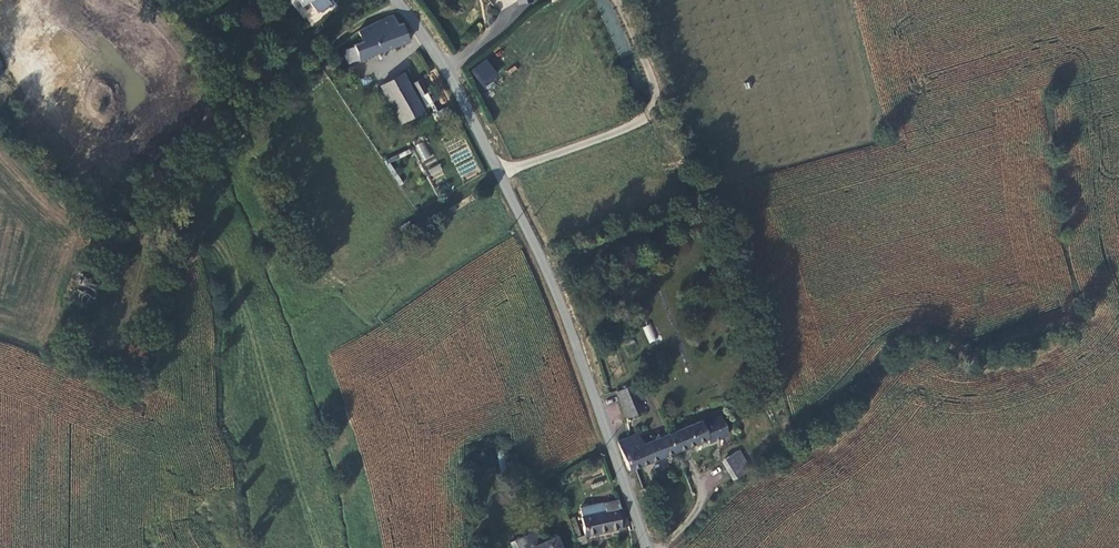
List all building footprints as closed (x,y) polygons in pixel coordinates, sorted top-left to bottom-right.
[(290,3),(301,19),(313,10),(320,21),(326,22),(336,15),(326,1),(328,0),(294,0),(290,3)] [(495,10),(511,0),(489,0),(495,10)] [(533,0),(519,0),(522,19),(536,17),(533,0)] [(555,7),(562,4),(560,0),(545,0),(550,9),(555,7)] [(398,21),(367,35),(354,45),(358,55),(350,58),(354,69),(415,47),(408,27),(404,28),(398,21)] [(493,71),(479,80),(488,95),(503,87),(493,71)] [(404,81),(383,91),(403,131),(424,120),(404,81)] [(427,99),(421,86),(414,89),(421,102),(427,99)] [(443,122),(446,129),(459,124),(456,117),(443,122)] [(423,141),(415,146),(423,161),(431,157),(423,141)] [(432,178),(443,174),(439,164),(428,168),(432,178)] [(642,327),(649,343),(657,340),(650,324),(642,327)] [(647,419),(636,395),(618,403),(629,428),(647,419)] [(703,427),(677,438),(685,457),(713,445),(714,448),(731,441),(723,422),(704,430),(703,427)] [(641,442),(625,448),(619,451),(630,480),(636,478),(685,457),(677,438),(645,451),(641,442)] [(752,474),(742,457),(729,464),(739,482),(752,474)] [(735,484),(739,482),(729,464),(725,467),(735,484)] [(578,516),(580,525),(605,518),(622,515),(625,514),(622,504),(578,516)] [(627,532),(632,532),(625,514),(622,515),(627,532)] [(627,532),(622,515),(605,518),(580,525),(585,543),(627,532)]
